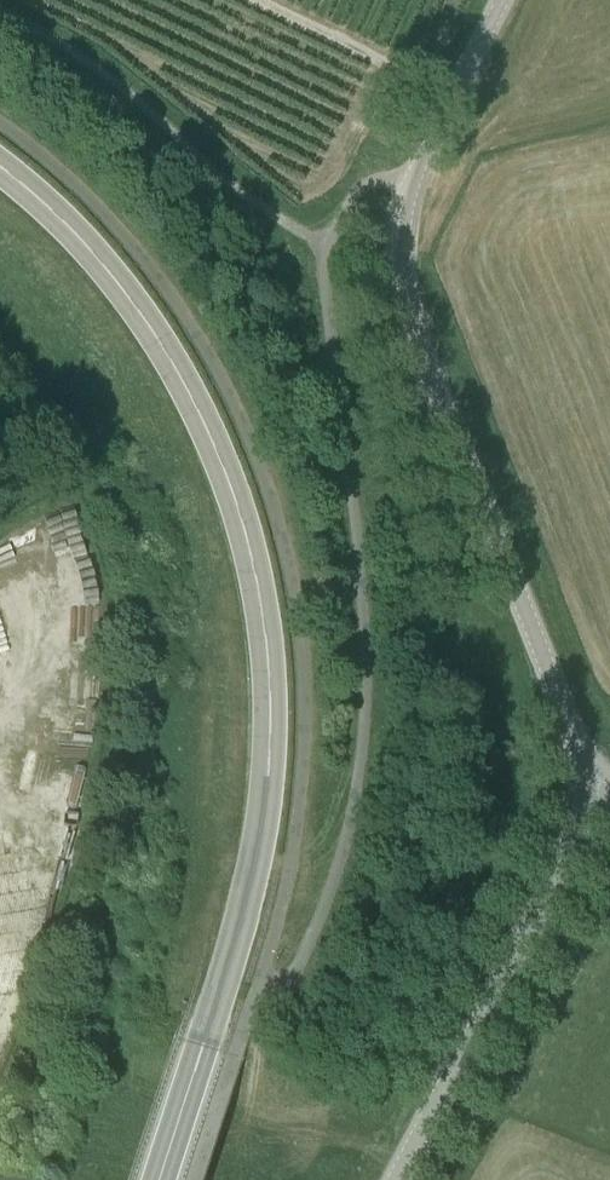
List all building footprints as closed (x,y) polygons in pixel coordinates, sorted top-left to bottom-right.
[(33,752),(26,789),(31,790),(23,832),(74,842),(89,763),(33,752)] [(26,910),(51,919),(58,897),(34,888),(26,910)]
